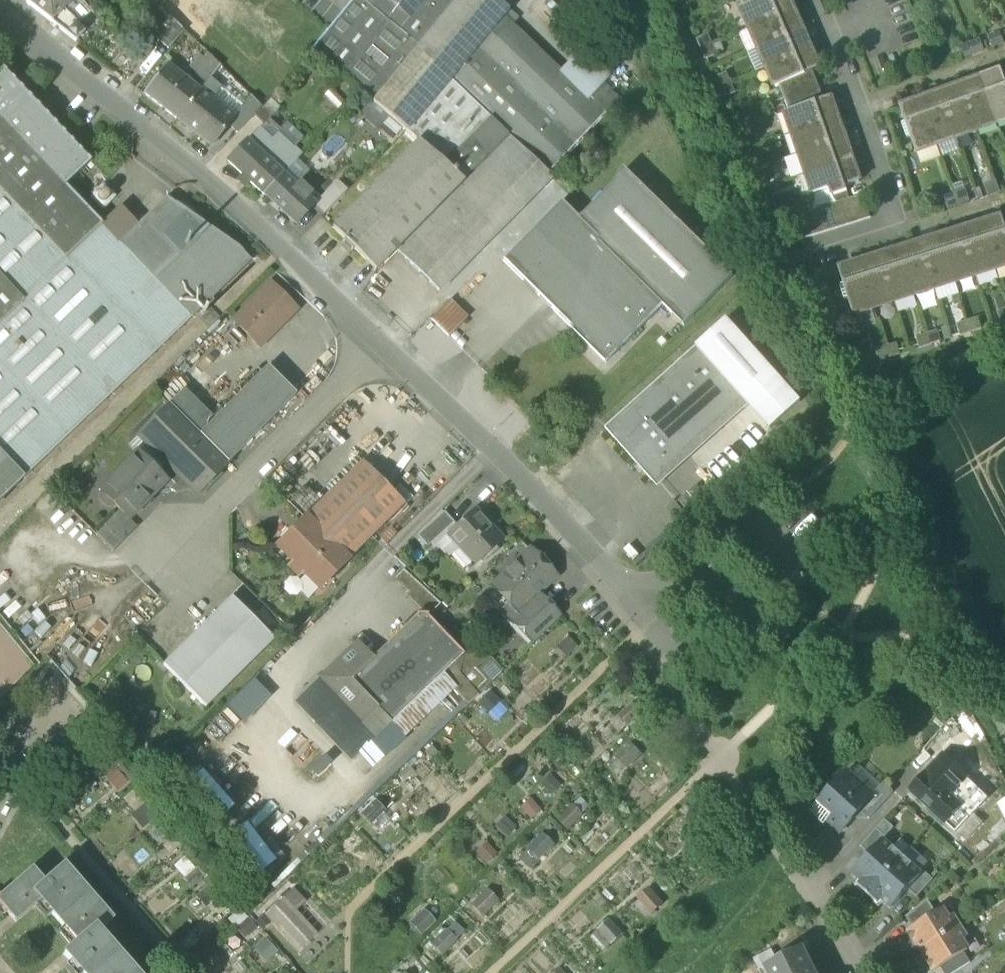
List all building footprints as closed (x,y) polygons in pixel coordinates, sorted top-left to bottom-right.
[(74,0),(26,0),(28,4),(76,41),(85,32),(78,24),(64,10),(74,0)] [(84,0),(79,4),(76,0),(74,0),(64,10),(78,24),(92,11),(84,0)] [(193,26),(207,10),(195,0),(178,0),(171,7),(193,26)] [(343,75),(387,22),(360,0),(353,0),(313,49),(343,75)] [(605,115),(586,97),(560,71),(506,20),(501,16),(502,15),(507,9),(497,0),(360,0),(387,22),(490,119),(508,136),(548,174),(605,115)] [(590,28),(604,20),(593,0),(574,0),(590,28)] [(750,29),(793,10),(789,0),(741,0),(745,7),(741,9),(750,29)] [(184,31),(161,7),(147,24),(144,28),(169,49),(185,31),(184,31)] [(750,29),(759,49),(806,28),(802,20),(798,22),(793,10),(750,29)] [(263,19),(256,28),(270,39),(277,30),(263,19)] [(490,119),(387,22),(343,75),(361,92),(417,142),(444,166),(490,119)] [(759,49),(767,68),(810,49),(805,38),(809,36),(807,32),(806,28),(759,49)] [(748,53),(759,49),(750,29),(739,34),(748,53)] [(1004,42),(1004,30),(989,36),(992,46),(1004,42)] [(967,63),(987,54),(980,38),(960,47),(967,63)] [(585,44),(560,71),(586,97),(601,82),(603,84),(614,72),(585,44)] [(759,49),(748,53),(756,73),(767,68),(759,49)] [(780,87),(785,99),(815,88),(809,74),(819,70),(810,49),(767,68),(776,89),(780,87)] [(196,73),(210,56),(207,53),(203,57),(199,54),(188,67),(196,73)] [(196,73),(207,83),(210,79),(220,66),(210,56),(196,73)] [(144,94),(177,120),(200,90),(167,64),(144,94)] [(22,301),(0,321),(0,453),(24,478),(192,318),(120,243),(102,224),(66,186),(91,163),(3,69),(0,71),(0,278),(22,301)] [(982,80),(997,124),(1004,121),(1004,80),(1002,72),(982,80)] [(207,83),(200,90),(177,120),(211,146),(232,120),(234,117),(232,116),(211,99),(220,87),(210,79),(207,83)] [(982,80),(961,87),(977,131),(997,124),(982,80)] [(601,82),(586,97),(605,115),(620,100),(603,84),(601,82)] [(948,87),(940,91),(957,139),(977,131),(961,87),(950,91),(948,87)] [(786,113),(793,134),(838,119),(830,98),(820,102),(815,88),(785,99),(790,112),(786,113)] [(345,103),(332,89),(324,96),(338,110),(345,103)] [(933,97),(921,101),(937,146),(957,139),(940,91),(932,94),(933,97)] [(232,120),(241,128),(262,107),(251,96),(234,117),(232,120)] [(254,117),(262,125),(280,107),(271,99),(262,108),(254,117)] [(916,153),(937,146),(921,101),(900,109),(905,123),(902,124),(907,137),(910,136),(916,153)] [(379,129),(389,118),(372,102),(360,115),(377,131),(379,129)] [(405,132),(389,118),(379,129),(395,142),(405,132)] [(490,119),(444,166),(462,182),(480,163),(508,136),(490,119)] [(793,134),(800,154),(848,138),(845,129),(842,131),(838,119),(793,134)] [(287,122),(278,132),(283,137),(295,148),(304,138),(287,122)] [(261,127),(248,141),(266,157),(274,148),(273,147),(283,137),(278,132),(278,131),(271,137),(261,127)] [(508,136),(480,163),(523,206),(551,177),(548,174),(508,136)] [(274,148),(292,165),(297,159),(302,154),(295,148),(283,137),(273,147),(274,148)] [(800,154),(807,175),(852,159),(847,147),(851,146),(848,138),(800,154)] [(957,139),(937,146),(942,159),(962,152),(957,139)] [(228,162),(264,194),(283,174),(292,165),(274,148),(266,157),(248,141),(228,162)] [(405,240),(462,182),(444,166),(417,142),(362,198),(395,231),(405,240)] [(807,175),(800,154),(787,159),(794,179),(807,175)] [(310,171),(297,159),(292,165),(283,174),(296,186),(299,182),(310,171)] [(860,183),(852,159),(807,175),(814,195),(832,189),(834,197),(848,193),(846,188),(860,183)] [(438,292),(523,206),(480,163),(462,182),(405,240),(395,250),(396,250),(438,292)] [(626,170),(577,219),(664,305),(663,306),(684,327),(734,276),(626,170)] [(296,186),(283,174),(264,194),(296,225),(314,205),(315,204),(309,198),(312,194),(299,182),(296,186)] [(90,197),(103,210),(116,197),(103,184),(90,197)] [(314,205),(324,214),(343,195),(334,185),(315,204),(314,205)] [(864,195),(853,199),(860,222),(872,218),(864,195)] [(139,225),(120,243),(192,318),(251,261),(239,248),(167,198),(139,225)] [(354,250),(366,262),(395,231),(362,198),(332,229),(344,241),(342,243),(352,252),(354,250)] [(849,225),(860,222),(853,199),(842,202),(849,225)] [(606,364),(663,306),(664,305),(577,219),(560,203),(502,261),(606,364)] [(120,206),(102,224),(120,243),(139,225),(120,206)] [(826,232),(838,229),(830,206),(819,210),(826,232)] [(815,236),(826,232),(819,210),(808,213),(815,236)] [(804,239),(815,236),(808,213),(796,217),(804,239)] [(982,225),(997,270),(1004,267),(1004,225),(1003,219),(982,225)] [(976,276),(997,270),(982,225),(971,229),(969,225),(961,228),(976,276)] [(956,283),(976,276),(961,228),(952,230),(953,234),(942,238),(956,283)] [(405,240),(395,231),(366,262),(375,271),(396,250),(395,250),(405,240)] [(935,289),(956,283),(942,238),(930,242),(929,238),(920,240),(935,289)] [(915,296),(935,289),(920,240),(911,243),(913,247),(901,251),(915,296)] [(895,302),(915,296),(901,251),(889,255),(888,251),(879,253),(895,302)] [(874,309),(895,302),(879,253),(871,256),(872,260),(860,264),(874,309)] [(854,315),(874,309),(860,264),(839,270),(845,288),(841,289),(846,303),(849,301),(854,315)] [(22,301),(0,278),(0,321),(22,301)] [(956,283),(935,289),(939,302),(960,295),(956,283)] [(234,321),(260,346),(296,309),(271,284),(234,321)] [(430,320),(448,338),(466,319),(449,301),(430,320)] [(199,319),(209,329),(220,318),(210,308),(199,319)] [(874,309),(854,315),(859,331),(879,325),(874,309)] [(800,403),(727,321),(697,348),(744,400),(750,406),(770,429),(800,403)] [(605,429),(653,482),(744,400),(697,348),(605,429)] [(183,392),(169,405),(200,435),(228,463),(296,395),(267,367),(213,422),(183,392)] [(744,400),(653,482),(658,488),(750,406),(744,400)] [(228,463),(200,435),(169,405),(139,436),(165,462),(183,481),(197,494),(228,463)] [(165,462),(139,436),(129,446),(137,454),(155,472),(165,462)] [(24,478),(0,453),(0,501),(24,478)] [(120,510),(129,519),(165,483),(165,482),(155,472),(137,454),(100,491),(102,492),(100,494),(100,500),(107,506),(113,506),(114,505),(120,510)] [(306,518),(348,560),(405,504),(392,491),(362,461),(306,518)] [(165,483),(173,492),(183,481),(165,462),(155,472),(165,482),(165,483)] [(400,483),(392,491),(405,504),(413,496),(400,483)] [(712,504),(697,485),(688,493),(703,511),(712,504)] [(688,493),(679,501),(695,519),(703,511),(688,493)] [(459,547),(475,565),(502,541),(475,511),(448,535),(459,547)] [(418,536),(427,546),(429,545),(444,531),(454,522),(445,512),(418,536)] [(305,574),(320,589),(348,560),(306,518),(277,546),(292,561),(291,562),(291,569),(297,575),(304,575),(305,574)] [(97,534),(114,551),(122,543),(105,526),(97,534)] [(448,557),(453,553),(459,547),(448,535),(444,531),(429,545),(436,552),(439,550),(445,556),(446,554),(448,557)] [(468,571),(475,565),(459,547),(453,553),(468,571)] [(514,608),(518,612),(536,594),(555,576),(530,550),(492,586),(514,608)] [(506,615),(533,643),(558,619),(557,618),(558,617),(536,594),(518,612),(514,608),(506,615)] [(163,665),(206,708),(274,640),(232,597),(163,665)] [(501,616),(493,607),(481,618),(490,627),(501,616)] [(421,612),(372,658),(358,643),(321,678),(352,711),(363,722),(376,709),(391,724),(442,675),(455,689),(469,704),(478,695),(478,696),(501,673),(487,657),(482,653),(476,652),(469,653),(465,657),(463,655),(421,612)] [(442,675),(391,724),(404,738),(455,689),(442,675)] [(271,696),(254,678),(227,705),(244,723),(271,696)] [(352,711),(321,678),(297,701),(353,760),(358,755),(370,744),(391,724),(376,709),(363,722),(352,711)] [(405,740),(404,738),(391,724),(370,744),(384,758),(385,759),(405,740)] [(372,770),(384,758),(370,744),(358,755),(372,770)] [(627,766),(645,754),(638,744),(620,756),(627,766)] [(332,763),(325,755),(309,770),(316,778),(332,763)] [(943,757),(938,763),(948,772),(954,767),(943,757)] [(962,806),(955,813),(965,822),(973,813),(982,803),(987,798),(954,767),(948,772),(938,763),(928,774),(962,806)] [(853,778),(873,796),(881,786),(861,768),(853,778)] [(832,788),(832,790),(839,789),(851,776),(846,772),(832,788)] [(911,792),(946,824),(955,813),(962,806),(928,774),(911,792)] [(832,790),(821,803),(833,814),(828,820),(841,832),(860,811),(873,796),(853,778),(851,776),(839,789),(832,790)] [(860,811),(869,819),(893,792),(890,787),(886,781),(881,786),(873,796),(860,811)] [(136,792),(129,799),(137,808),(133,812),(146,826),(157,815),(136,792)] [(824,825),(828,820),(833,814),(821,803),(819,801),(810,812),(824,825)] [(955,832),(965,822),(955,813),(946,824),(955,832)] [(965,822),(955,832),(965,842),(983,823),(973,813),(965,822)] [(509,835),(517,826),(507,816),(498,825),(509,835)] [(877,830),(886,838),(894,829),(885,821),(877,830)] [(250,824),(242,831),(259,849),(255,853),(267,866),(279,855),(250,824)] [(869,855),(870,855),(884,840),(886,838),(877,830),(861,847),(869,855)] [(544,831),(528,846),(539,858),(555,842),(544,831)] [(858,887),(868,896),(903,857),(884,840),(870,855),(869,855),(866,859),(852,875),(861,883),(858,887)] [(477,850),(486,863),(499,854),(490,841),(477,850)] [(911,848),(903,857),(921,873),(929,864),(911,848)] [(921,873),(903,857),(868,896),(878,905),(882,901),(891,910),(905,894),(909,890),(908,890),(923,874),(921,873)] [(100,933),(114,921),(65,865),(44,883),(32,869),(0,897),(0,905),(15,922),(40,901),(77,944),(63,956),(79,972),(135,972),(100,933)] [(909,890),(917,898),(933,880),(925,872),(923,875),(923,874),(908,890),(909,890)] [(490,887),(473,902),(484,914),(501,899),(490,887)] [(298,952),(299,952),(317,935),(295,910),(304,902),(292,890),(283,898),(265,915),(265,916),(298,952)] [(648,891),(634,900),(645,917),(659,908),(648,891)] [(906,918),(912,929),(936,914),(928,900),(906,918)] [(409,918),(422,933),(437,921),(424,906),(409,918)] [(915,940),(922,951),(959,928),(952,917),(948,919),(942,910),(936,914),(912,929),(909,931),(911,934),(909,935),(913,941),(915,940)] [(607,947),(623,934),(611,920),(596,932),(607,947)] [(442,954),(466,932),(455,921),(432,943),(442,954)] [(966,939),(959,928),(922,951),(929,962),(927,963),(931,970),(933,968),(935,971),(941,968),(964,953),(968,951),(962,941),(966,939)] [(797,964),(804,961),(800,953),(805,950),(804,948),(777,962),(765,968),(767,972),(801,972),(797,964)] [(805,950),(800,953),(804,961),(797,964),(801,972),(808,972),(815,970),(805,950)] [(760,971),(765,968),(777,962),(771,951),(754,960),(760,971)] [(944,972),(955,972),(971,963),(964,953),(941,968),(944,972)] [(570,961),(554,972),(579,972),(570,961)]
